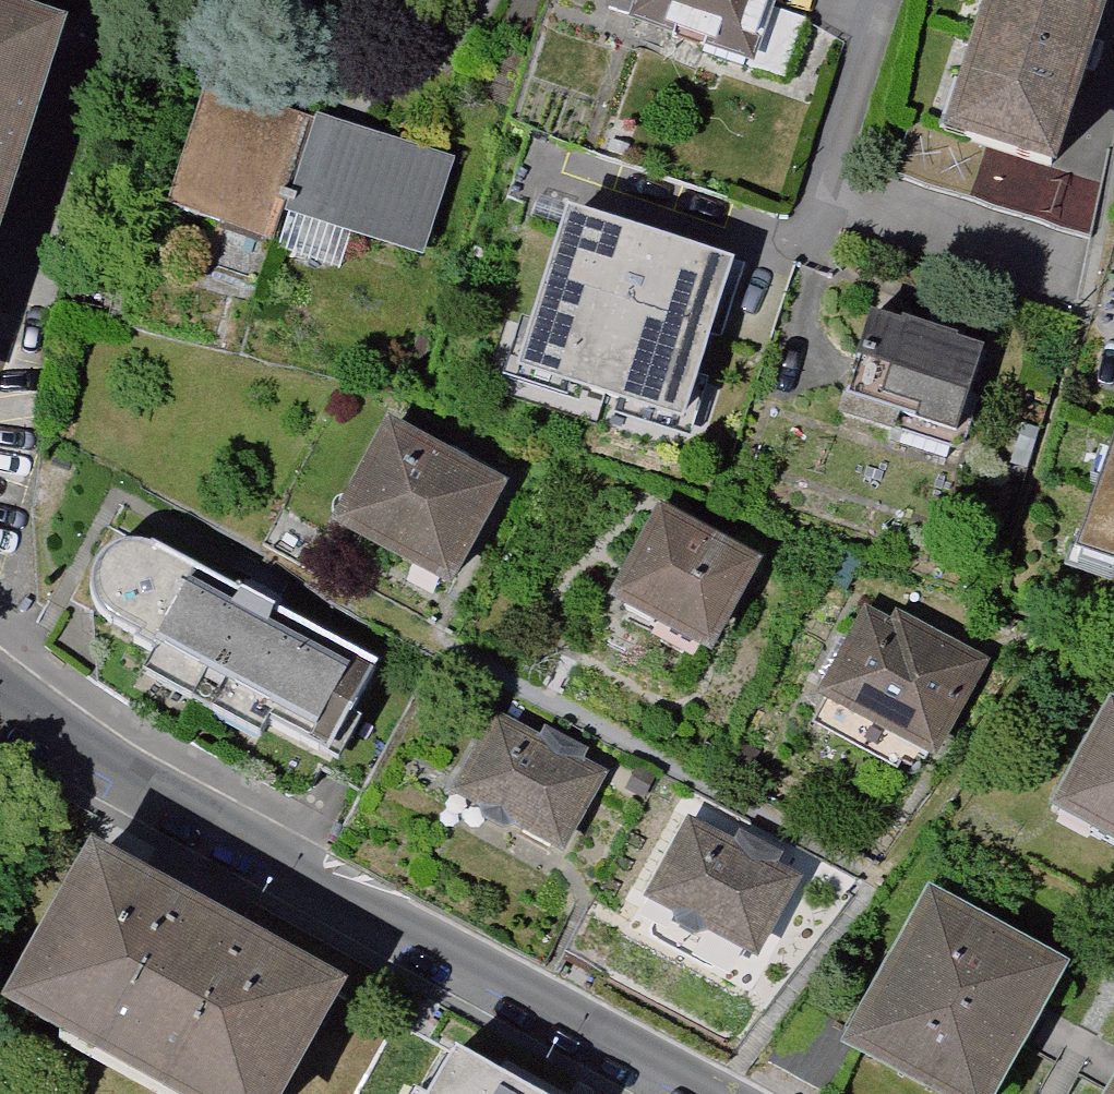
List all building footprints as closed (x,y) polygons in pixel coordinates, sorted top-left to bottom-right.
[(64,13),(25,0),(0,0),(0,216),(64,13)] [(766,68),(790,0),(648,0),(640,23),(766,68)] [(960,140),(1076,177),(1113,59),(1113,0),(1005,0),(960,140)] [(322,120),(215,86),(173,216),(278,249),(322,120)] [(460,165),(322,120),(278,249),(346,271),(357,239),(429,261),(460,165)] [(740,258),(575,209),(527,370),(692,419),(740,258)] [(1001,354),(887,318),(855,419),(962,452),(969,452),(972,447),(1001,354)] [(518,492),(397,425),(338,532),(459,599),(518,492)] [(1113,572),(1113,486),(1087,562),(1113,572)] [(766,572),(674,523),(625,615),(716,664),(766,572)] [(277,735),(336,767),(385,677),(162,558),(146,552),(132,553),(119,557),(107,567),(98,580),(95,598),(99,615),(113,632),(143,648),(140,654),(160,664),(151,686),(201,714),(209,698),(225,707),(217,723),(267,750),(277,735)] [(877,612),(829,703),(949,765),(1001,665),(906,615),(901,625),(877,612)] [(527,837),(576,862),(620,777),(597,765),(602,756),(556,732),(551,742),(504,718),(460,803),(491,818),(493,830),(513,840),(527,837)] [(1076,828),(1113,848),(1113,758),(1076,828)] [(719,943),(768,968),(812,884),(789,872),(794,862),(748,839),(743,849),(696,825),(652,909),(683,925),(685,936),(705,947),(719,943)] [(4,1030),(122,1093),(314,1093),(362,1005),(95,861),(4,1030)] [(1091,982),(950,904),(861,1063),(917,1093),(1028,1093),(1091,982)] [(507,1076),(411,1023),(371,1093),(496,1093),(507,1076)] [(1098,1093),(1113,1093),(1113,1065),(1098,1093)] [(496,1093),(539,1093),(507,1076),(496,1093)]
